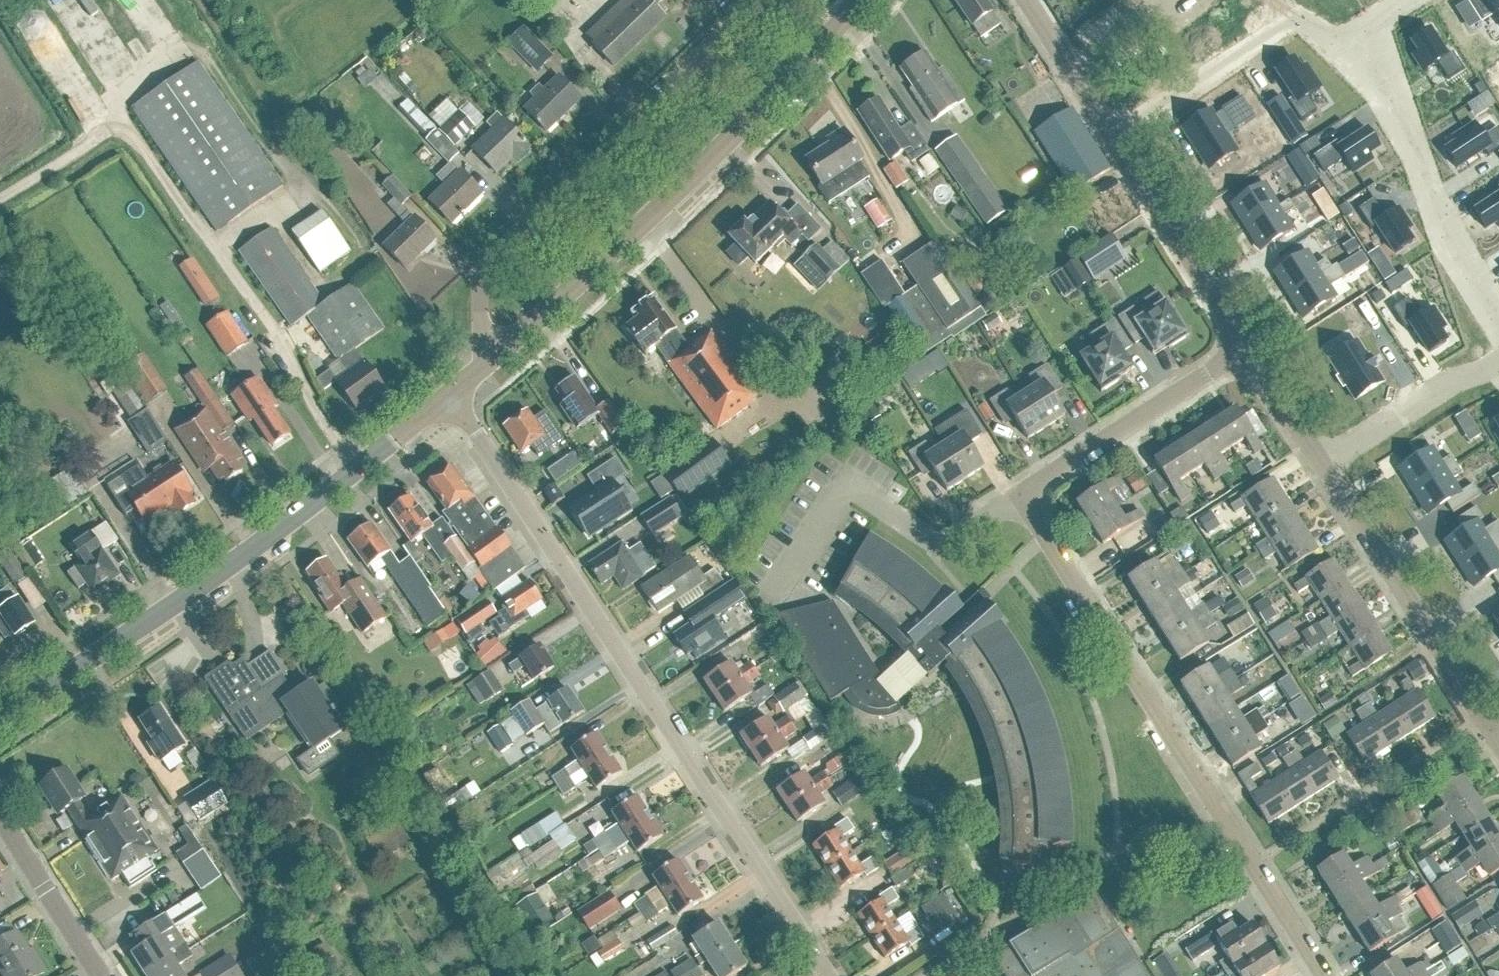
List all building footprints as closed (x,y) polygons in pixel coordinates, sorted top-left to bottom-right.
[(72,36),(52,8),(59,3),(57,0),(38,0),(34,3),(63,43),(72,36)] [(587,36),(594,44),(592,46),(593,47),(612,66),(663,16),(654,7),(661,0),(624,0),(587,36)] [(992,11),(984,0),(953,0),(971,25),(979,37),(999,25),(991,12),(992,11)] [(1480,23),(1494,14),(1498,22),(1498,0),(1466,0),(1480,23)] [(553,57),(524,27),(506,44),(524,62),(536,74),(546,65),(553,57)] [(419,30),(414,35),(416,41),(422,42),(426,38),(425,32),(419,30)] [(1428,30),(1411,41),(1418,51),(1412,55),(1423,72),(1436,64),(1447,81),(1463,71),(1452,54),(1446,58),(1428,30)] [(369,65),(383,80),(398,66),(384,51),(369,65)] [(910,90),(918,101),(931,122),(965,100),(943,67),(937,71),(925,53),(901,69),(914,88),(910,90)] [(1292,59),(1275,71),(1293,98),(1287,102),(1301,122),(1316,112),(1307,98),(1320,90),(1304,66),(1299,69),(1292,59)] [(193,66),(146,101),(129,113),(216,234),(282,187),(220,101),(193,66)] [(371,70),(358,80),(362,85),(369,84),(377,78),(371,70)] [(403,74),(398,79),(412,95),(417,90),(403,74)] [(557,77),(532,101),(523,110),(545,131),(578,98),(557,77)] [(1487,92),(1481,83),(1473,88),(1479,97),(1487,92)] [(1222,111),(1213,117),(1209,111),(1182,129),(1206,166),(1233,149),(1225,136),(1254,118),(1241,97),(1221,110),(1222,111)] [(1281,97),(1266,106),(1291,147),(1307,137),(1281,97)] [(404,98),(396,106),(428,139),(436,131),(404,98)] [(878,101),(857,114),(889,161),(903,151),(912,164),(929,151),(910,123),(898,131),(878,101)] [(328,109),(318,118),(326,127),(336,118),(328,109)] [(1073,194),(1110,170),(1071,110),(1034,134),(1073,194)] [(458,112),(438,131),(454,148),(474,128),(458,112)] [(486,124),(492,131),(473,151),(495,172),(505,164),(504,162),(510,156),(516,162),(527,150),(522,145),(524,144),(505,124),(506,123),(497,113),(486,124)] [(1445,152),(1455,169),(1483,151),(1487,157),(1498,149),(1498,130),(1497,128),(1477,141),(1469,129),(1452,140),(1455,145),(1445,152)] [(1336,142),(1313,158),(1323,173),(1343,160),(1351,173),(1372,159),(1368,154),(1379,147),(1368,130),(1340,149),(1336,142)] [(448,164),(459,154),(452,147),(436,131),(428,139),(426,141),(448,164)] [(843,192),(844,184),(864,171),(858,163),(862,161),(843,131),(827,141),(830,147),(806,162),(822,186),(823,186),(829,194),(836,197),(843,192)] [(956,138),(935,152),(963,192),(986,225),(1007,211),(984,177),(956,138)] [(1305,143),(1298,148),(1304,157),(1311,152),(1305,143)] [(896,189),(907,181),(895,163),(884,170),(896,189)] [(436,177),(445,186),(429,202),(451,224),(481,195),(449,164),(436,177)] [(1312,171),(1301,178),(1307,188),(1319,180),(1312,171)] [(386,206),(406,226),(383,248),(402,269),(412,259),(411,258),(416,253),(420,256),(435,242),(401,206),(411,197),(392,177),(383,186),(394,198),(386,206)] [(1263,185),(1231,205),(1246,228),(1278,208),(1263,185)] [(874,196),(860,205),(876,230),(889,221),(874,196)] [(1474,213),(1485,230),(1495,223),(1498,228),(1498,197),(1474,213)] [(1376,203),(1360,213),(1371,230),(1377,226),(1395,254),(1412,243),(1405,233),(1410,230),(1399,212),(1386,220),(1376,203)] [(798,206),(788,216),(785,219),(771,204),(747,227),(744,224),(730,238),(737,244),(729,255),(739,266),(748,257),(755,265),(773,247),(775,249),(783,241),(790,248),(802,237),(808,243),(821,230),(804,213),(798,206)] [(1332,204),(1321,210),(1328,221),(1339,214),(1332,204)] [(1345,204),(1337,209),(1343,218),(1351,213),(1345,204)] [(956,206),(950,216),(960,222),(967,212),(956,206)] [(1278,208),(1246,228),(1260,251),(1293,231),(1278,208)] [(350,252),(323,212),(292,233),(319,274),(350,252)] [(358,411),(385,392),(355,351),(384,331),(352,285),(323,305),(271,230),(238,253),(291,328),(307,317),(337,361),(335,362),(344,376),(336,381),(358,411)] [(1353,240),(1342,247),(1348,256),(1359,249),(1353,240)] [(801,259),(826,284),(850,262),(831,242),(822,251),(816,245),(801,259)] [(935,242),(905,263),(920,285),(904,295),(881,261),(860,276),(883,309),(886,307),(920,358),(951,337),(952,339),(984,318),(949,266),(951,265),(935,242)] [(1125,242),(1115,252),(1127,264),(1137,254),(1125,242)] [(1101,243),(1079,257),(1094,281),(1117,267),(1101,243)] [(1378,250),(1368,256),(1384,281),(1394,275),(1378,250)] [(1361,252),(1347,261),(1354,272),(1368,264),(1361,252)] [(1306,253),(1274,273),(1288,296),(1336,266),(1336,265),(1331,269),(1325,260),(1315,267),(1306,253)] [(1075,261),(1062,270),(1076,291),(1092,281),(1078,260),(1075,261)] [(750,272),(766,285),(773,276),(758,263),(750,272)] [(1336,266),(1288,296),(1303,319),(1335,298),(1329,288),(1344,279),(1336,266)] [(1406,271),(1384,285),(1391,295),(1413,281),(1406,271)] [(976,274),(969,279),(978,292),(985,287),(976,274)] [(207,280),(195,288),(206,306),(219,298),(217,295),(207,280)] [(1379,290),(1370,296),(1376,304),(1385,299),(1379,290)] [(1165,301),(1159,291),(1117,318),(1135,345),(1145,338),(1154,351),(1151,352),(1152,353),(1168,343),(1170,346),(1167,348),(1168,349),(1189,336),(1188,334),(1185,336),(1175,320),(1176,319),(1178,321),(1179,320),(1166,300),(1165,301)] [(1409,302),(1393,312),(1405,330),(1411,326),(1429,354),(1446,343),(1439,332),(1445,329),(1432,309),(1419,317),(1409,302)] [(710,333),(687,350),(655,306),(624,329),(645,357),(657,348),(664,357),(661,359),(715,431),(721,427),(746,409),(745,407),(758,398),(710,333)] [(1010,308),(1007,320),(1020,323),(1023,311),(1010,308)] [(227,357),(248,343),(228,313),(206,327),(227,357)] [(996,313),(981,323),(987,332),(1001,322),(996,313)] [(1131,347),(1114,320),(1093,333),(1101,345),(1083,357),(1082,354),(1080,355),(1102,389),(1100,391),(1100,392),(1121,379),(1121,378),(1118,379),(1116,377),(1132,366),(1131,365),(1129,367),(1121,354),(1131,347)] [(188,330),(178,336),(184,345),(193,338),(188,330)] [(1357,343),(1328,361),(1339,377),(1336,379),(1342,389),(1345,387),(1354,401),(1382,383),(1374,370),(1375,369),(1368,358),(1367,359),(1357,343)] [(937,353),(923,362),(931,375),(944,368),(937,353)] [(124,370),(149,408),(164,398),(139,360),(124,370)] [(1025,393),(1046,427),(1065,415),(1049,392),(1059,385),(1046,365),(1030,376),(1036,386),(1025,393)] [(208,417),(178,438),(194,462),(201,457),(218,482),(223,479),(226,483),(241,473),(230,455),(235,451),(222,433),(232,426),(213,398),(214,397),(196,370),(184,378),(202,405),(201,406),(208,417)] [(253,421),(271,448),(288,437),(270,410),(276,406),(258,379),(231,397),(249,424),(253,421)] [(572,426),(596,411),(573,379),(555,392),(565,407),(560,409),(572,426)] [(1046,427),(1025,393),(1014,400),(1007,390),(990,401),(1003,421),(1012,415),(1028,439),(1046,427)] [(598,410),(600,414),(598,415),(612,435),(625,426),(609,402),(598,410)] [(871,403),(861,409),(869,422),(879,416),(871,403)] [(0,405),(0,423),(9,416),(1,404),(0,405)] [(1219,413),(1213,417),(1232,448),(1245,440),(1255,455),(1262,450),(1253,435),(1253,434),(1237,409),(1223,418),(1219,413)] [(168,442),(148,410),(127,423),(148,455),(168,442)] [(1465,411),(1453,418),(1461,430),(1472,423),(1465,411)] [(528,412),(504,429),(509,437),(520,453),(531,446),(538,457),(563,440),(544,412),(533,420),(528,412)] [(963,412),(934,431),(943,445),(965,479),(983,467),(968,444),(978,437),(979,436),(963,412)] [(1195,435),(1221,476),(1228,472),(1219,457),(1232,448),(1213,417),(1204,423),(1207,427),(1195,435)] [(1179,437),(1171,442),(1191,474),(1205,465),(1215,481),(1221,476),(1195,435),(1182,443),(1179,437)] [(664,477),(682,500),(730,464),(712,441),(664,477)] [(965,479),(943,445),(932,452),(926,442),(908,454),(920,474),(932,467),(947,490),(965,479)] [(1191,474),(1171,442),(1163,447),(1167,453),(1154,461),(1170,486),(1171,486),(1181,502),(1188,497),(1179,482),(1191,474)] [(1431,449),(1398,470),(1413,492),(1455,465),(1450,457),(1440,463),(1431,449)] [(578,464),(569,451),(545,466),(554,480),(578,464)] [(625,475),(615,459),(586,477),(596,492),(571,509),(589,536),(628,510),(611,484),(625,475)] [(120,479),(129,492),(123,496),(139,520),(156,511),(157,512),(166,506),(171,513),(194,498),(172,464),(148,480),(139,467),(120,479)] [(1455,465),(1413,492),(1427,515),(1446,504),(1452,514),(1479,497),(1472,485),(1459,494),(1451,481),(1461,474),(1455,465)] [(493,592),(524,569),(451,468),(427,485),(447,513),(444,516),(470,553),(467,555),(493,592)] [(1134,494),(1148,486),(1140,472),(1126,481),(1134,494)] [(1084,527),(1116,507),(1108,494),(1123,485),(1118,478),(1104,487),(1104,486),(1076,503),(1085,516),(1079,520),(1084,527)] [(1257,522),(1288,503),(1273,479),(1230,506),(1236,514),(1247,506),(1257,522)] [(553,506),(562,501),(552,486),(544,492),(553,506)] [(107,487),(96,497),(110,512),(121,502),(107,487)] [(441,519),(431,527),(409,498),(389,513),(410,542),(411,544),(422,537),(441,564),(451,557),(443,546),(455,538),(441,519)] [(681,518),(669,500),(642,518),(653,535),(681,518)] [(1288,503),(1257,522),(1267,538),(1256,545),(1261,553),(1303,526),(1288,503)] [(1185,505),(1148,527),(1155,539),(1192,516),(1185,505)] [(1116,507),(1084,527),(1089,535),(1094,532),(1102,544),(1129,527),(1128,527),(1144,517),(1139,509),(1124,519),(1116,507)] [(1444,542),(1459,565),(1498,540),(1498,523),(1498,522),(1483,531),(1478,522),(1483,519),(1476,508),(1456,520),(1463,530),(1444,542)] [(391,551),(372,524),(348,541),(367,568),(391,551)] [(1303,526),(1261,553),(1265,560),(1276,553),(1286,569),(1318,549),(1303,526)] [(78,590),(87,584),(93,593),(117,576),(101,552),(103,551),(91,533),(70,548),(81,565),(68,574),(78,590)] [(1171,557),(1192,544),(1185,533),(1164,546),(1171,557)] [(473,566),(454,539),(443,546),(463,573),(473,566)] [(868,539),(833,599),(841,603),(848,608),(855,612),(862,617),(868,622),(875,627),(881,633),(887,638),(893,644),(899,650),(905,657),(906,655),(927,679),(944,664),(948,668),(943,671),(950,681),(955,688),(960,696),(965,704),(969,713),(973,721),(977,729),(980,738),(983,747),(986,756),(989,764),(991,773),(993,782),(994,791),(996,801),(997,810),(997,819),(998,828),(998,837),(997,847),(997,856),(996,865),(1048,871),(1051,846),(1068,846),(1068,835),(1068,823),(1067,812),(1066,800),(1065,789),(1063,778),(1061,766),(1059,755),(1056,744),(1052,733),(1049,722),(1045,711),(1041,701),(1036,690),(1031,680),(1026,670),(1020,660),(1014,650),(1008,641),(1003,633),(997,626),(1001,622),(987,604),(970,619),(966,623),(956,612),(961,608),(957,604),(949,595),(945,592),(941,595),(934,589),(928,582),(920,576),(912,569),(903,562),(895,556),(886,550),(877,545),(868,539)] [(1459,565),(1474,588),(1492,576),(1498,586),(1498,540),(1459,565)] [(41,565),(25,542),(13,550),(29,574),(41,565)] [(410,542),(402,547),(410,558),(415,565),(422,559),(411,544),(410,542)] [(624,590),(647,575),(646,574),(657,567),(641,543),(630,551),(624,542),(588,565),(601,585),(615,576),(624,590)] [(26,576),(8,550),(0,556),(0,562),(15,584),(26,576)] [(380,559),(427,628),(446,615),(429,590),(431,588),(415,565),(410,558),(399,565),(390,552),(380,559)] [(702,579),(689,558),(641,589),(656,613),(677,599),(679,600),(697,588),(704,600),(725,587),(715,571),(702,579)] [(1321,602),(1349,584),(1334,560),(1295,585),(1299,593),(1311,586),(1321,602)] [(308,572),(306,573),(319,592),(316,594),(329,614),(342,606),(361,634),(385,619),(359,581),(348,589),(339,576),(337,578),(325,561),(316,566),(312,566),(309,567),(308,572)] [(1128,580),(1141,601),(1184,574),(1178,564),(1164,573),(1157,562),(1128,580)] [(1194,568),(1184,574),(1190,584),(1199,578),(1194,568)] [(1246,570),(1234,578),(1241,589),(1253,581),(1246,570)] [(1184,574),(1141,601),(1153,622),(1183,603),(1175,592),(1190,584),(1184,574)] [(509,633),(508,632),(528,618),(525,612),(541,602),(529,583),(501,601),(505,606),(498,611),(500,613),(497,615),(499,618),(488,625),(498,640),(509,633)] [(479,595),(464,584),(458,595),(470,605),(479,595)] [(1349,584),(1321,602),(1331,618),(1319,625),(1323,632),(1363,606),(1349,584)] [(691,626),(675,636),(688,657),(693,654),(697,661),(727,642),(711,617),(714,615),(716,618),(745,600),(736,587),(730,591),(728,588),(684,616),(691,626)] [(4,641),(5,641),(9,638),(14,635),(15,637),(17,636),(34,625),(30,618),(18,601),(17,602),(15,599),(14,597),(8,588),(0,594),(0,597),(5,605),(6,606),(7,608),(0,612),(0,635),(4,641)] [(1264,598),(1251,606),(1268,632),(1285,620),(1280,613),(1275,616),(1264,598)] [(465,635),(494,615),(486,603),(457,623),(465,635)] [(831,603),(774,617),(829,703),(847,692),(848,693),(851,698),(851,699),(852,699),(853,700),(854,701),(854,702),(855,703),(856,704),(857,705),(858,705),(859,706),(860,707),(861,707),(862,708),(863,709),(864,709),(865,710),(866,710),(867,711),(868,711),(869,712),(870,712),(871,712),(872,712),(874,713),(875,713),(876,713),(877,713),(878,713),(879,713),(881,713),(882,713),(883,713),(884,713),(885,713),(886,712),(887,712),(889,712),(890,711),(891,711),(892,710),(893,710),(894,710),(895,709),(896,708),(897,708),(831,603)] [(1153,622),(1166,642),(1210,614),(1203,604),(1190,613),(1183,603),(1153,622)] [(1363,606),(1323,632),(1327,639),(1340,631),(1350,647),(1378,629),(1363,606)] [(1489,614),(1498,629),(1498,608),(1489,614)] [(1210,614),(1166,642),(1179,663),(1209,644),(1202,633),(1216,624),(1210,614)] [(766,624),(749,635),(756,646),(773,636),(766,624)] [(1319,625),(1302,636),(1306,643),(1314,638),(1323,632),(1319,625)] [(1277,628),(1267,635),(1274,645),(1284,639),(1277,628)] [(452,640),(447,629),(434,632),(440,644),(452,640)] [(1378,629),(1350,647),(1360,664),(1349,671),(1353,677),(1392,653),(1378,629)] [(440,644),(434,632),(422,641),(427,653),(440,644)] [(1323,632),(1314,638),(1318,644),(1327,639),(1323,632)] [(498,650),(486,637),(477,646),(488,659),(498,650)] [(534,682),(553,670),(538,647),(519,659),(520,661),(509,668),(514,675),(525,668),(534,682)] [(248,669),(243,662),(242,662),(243,664),(225,676),(222,671),(205,683),(205,681),(204,682),(245,742),(287,713),(313,750),(297,761),(308,778),(341,756),(330,740),(343,731),(334,718),(336,716),(332,710),(330,711),(311,685),(293,697),(282,680),(286,677),(270,654),(248,669)] [(876,684),(896,706),(927,679),(908,657),(876,684)] [(458,658),(439,669),(447,681),(465,670),(458,658)] [(1258,679),(1278,672),(1275,661),(1255,668),(1258,679)] [(1414,682),(1425,676),(1416,662),(1406,668),(1414,682)] [(715,697),(755,671),(750,664),(738,672),(732,663),(704,681),(715,697)] [(1193,706),(1237,679),(1231,669),(1215,679),(1208,667),(1180,685),(1193,706)] [(485,703),(503,691),(489,671),(467,686),(479,705),(485,701),(485,703)] [(755,671),(715,697),(725,713),(753,695),(747,685),(759,676),(755,671)] [(1299,696),(1286,676),(1276,682),(1289,702),(1299,696)] [(1237,679),(1193,706),(1206,727),(1235,708),(1228,698),(1243,688),(1237,679)] [(1393,706),(1410,734),(1434,719),(1409,679),(1402,684),(1409,696),(1393,706)] [(794,684),(773,698),(783,714),(804,700),(794,684)] [(563,726),(582,714),(567,690),(547,703),(548,705),(535,713),(528,701),(510,712),(525,736),(543,725),(548,734),(562,725),(563,726)] [(1377,716),(1369,704),(1363,708),(1388,748),(1410,734),(1393,706),(1377,716)] [(1206,727),(1219,747),(1262,720),(1255,711),(1242,719),(1235,708),(1206,727)] [(1364,763),(1388,748),(1363,708),(1356,713),(1363,725),(1347,735),(1364,763)] [(139,722),(153,743),(148,746),(159,763),(183,747),(159,710),(139,722)] [(750,752),(791,725),(787,719),(774,728),(768,718),(740,736),(750,752)] [(1262,720),(1219,747),(1232,768),(1261,750),(1254,739),(1268,730),(1262,720)] [(791,725),(750,752),(761,768),(789,750),(783,740),(796,732),(791,725)] [(487,734),(500,754),(512,746),(499,726),(487,734)] [(823,726),(802,739),(810,751),(830,738),(823,726)] [(551,777),(558,788),(609,755),(596,735),(571,751),(577,762),(565,770),(564,769),(551,777)] [(1288,756),(1314,796),(1337,781),(1319,753),(1303,763),(1295,751),(1288,756)] [(622,775),(609,755),(558,788),(563,797),(576,789),(575,788),(589,779),(596,792),(622,775)] [(844,755),(826,767),(827,771),(830,776),(850,764),(844,755)] [(1292,810),(1314,796),(1288,756),(1282,760),(1290,771),(1273,782),(1292,810)] [(1269,825),(1292,810),(1273,782),(1258,792),(1251,780),(1261,774),(1255,765),(1237,777),(1269,825)] [(86,841),(112,880),(121,875),(129,888),(157,870),(148,857),(157,851),(120,796),(88,817),(78,802),(82,800),(63,772),(42,786),(45,789),(42,792),(47,800),(50,798),(61,814),(67,811),(79,828),(81,827),(89,838),(86,841)] [(786,807),(827,781),(823,774),(810,782),(804,773),(776,791),(786,807)] [(856,777),(832,794),(842,809),(866,792),(856,777)] [(1435,826),(1476,800),(1463,780),(1437,796),(1445,809),(1430,819),(1435,826)] [(796,823),(825,805),(819,795),(831,787),(827,781),(786,807),(796,823)] [(185,799),(199,822),(227,804),(212,782),(185,799)] [(450,797),(441,802),(446,810),(455,804),(450,797)] [(592,842),(598,851),(649,818),(637,798),(611,814),(618,825),(592,841),(592,842)] [(1476,800),(1435,826),(1440,834),(1454,825),(1462,837),(1489,820),(1476,800)] [(456,813),(470,835),(487,824),(473,802),(456,813)] [(1391,821),(1399,833),(1418,821),(1411,809),(1391,821)] [(557,813),(522,835),(530,848),(549,836),(566,825),(557,813)] [(63,816),(56,821),(63,831),(70,827),(63,816)] [(649,818),(598,851),(604,860),(617,853),(616,851),(630,843),(637,854),(662,838),(649,818)] [(1462,837),(1470,849),(1455,858),(1460,866),(1498,842),(1498,837),(1489,820),(1462,837)] [(812,846),(826,868),(851,852),(843,838),(854,831),(847,821),(831,830),(833,833),(812,846)] [(894,826),(882,834),(888,844),(900,835),(894,826)] [(1460,866),(1465,874),(1480,865),(1488,878),(1498,871),(1498,842),(1460,866)] [(911,846),(883,864),(891,877),(919,858),(911,846)] [(183,865),(201,891),(221,878),(203,851),(183,865)] [(851,852),(826,868),(840,889),(861,876),(864,879),(879,870),(871,859),(860,866),(851,852)] [(529,881),(529,868),(520,854),(485,875),(493,887),(499,883),(512,905),(535,892),(529,881)] [(1317,872),(1330,892),(1372,866),(1366,858),(1352,867),(1344,855),(1317,872)] [(1384,858),(1372,866),(1377,874),(1390,866),(1384,858)] [(645,895),(652,906),(690,881),(677,862),(652,878),(658,887),(645,895)] [(1330,892),(1342,913),(1370,895),(1362,883),(1377,874),(1372,866),(1330,892)] [(571,875),(560,880),(567,898),(578,894),(571,875)] [(1464,901),(1448,875),(1431,887),(1447,912),(1452,908),(1464,901)] [(703,901),(690,881),(652,906),(657,914),(670,906),(678,917),(703,901)] [(1426,888),(1415,895),(1422,906),(1433,899),(1426,888)] [(857,916),(871,937),(896,922),(887,907),(898,900),(891,889),(877,899),(879,902),(857,916)] [(1119,930),(1094,891),(993,957),(1005,975),(1149,975),(1119,930)] [(577,913),(589,931),(621,910),(610,892),(577,913)] [(937,934),(959,920),(942,894),(920,908),(937,934)] [(1378,908),(1370,895),(1342,913),(1355,933),(1397,906),(1393,899),(1378,908)] [(1473,902),(1450,917),(1459,931),(1482,916),(1473,902)] [(1403,915),(1397,906),(1355,933),(1368,953),(1396,936),(1388,924),(1403,915)] [(145,975),(147,975),(187,951),(183,944),(169,953),(160,940),(184,925),(174,909),(128,937),(137,952),(132,955),(145,975)] [(1218,963),(1224,973),(1232,968),(1265,947),(1252,925),(1240,933),(1232,920),(1211,933),(1226,958),(1218,963)] [(906,937),(896,922),(871,937),(884,959),(906,945),(908,949),(923,939),(917,930),(906,937)] [(1446,923),(1432,931),(1446,954),(1460,945),(1446,923)] [(700,967),(707,963),(732,947),(718,925),(693,941),(702,955),(695,959),(700,967)] [(46,972),(32,950),(28,953),(16,934),(0,944),(0,967),(6,975),(40,975),(46,972)] [(1204,937),(1185,949),(1193,962),(1212,950),(1204,937)] [(616,941),(597,953),(602,962),(622,951),(616,941)] [(732,947),(707,963),(715,975),(735,975),(746,969),(732,947)] [(1265,947),(1232,968),(1238,975),(1268,975),(1279,969),(1265,947)] [(147,975),(184,975),(178,967),(192,958),(187,951),(147,975)] [(973,975),(995,975),(985,952),(966,960),(973,975)] [(597,953),(589,958),(595,967),(602,962),(597,953)] [(203,975),(225,975),(237,969),(229,956),(201,973),(203,975)] [(1369,975),(1415,975),(1424,970),(1419,963),(1405,972),(1396,958),(1369,975)] [(698,969),(691,959),(670,973),(672,975),(687,975),(698,969)]
